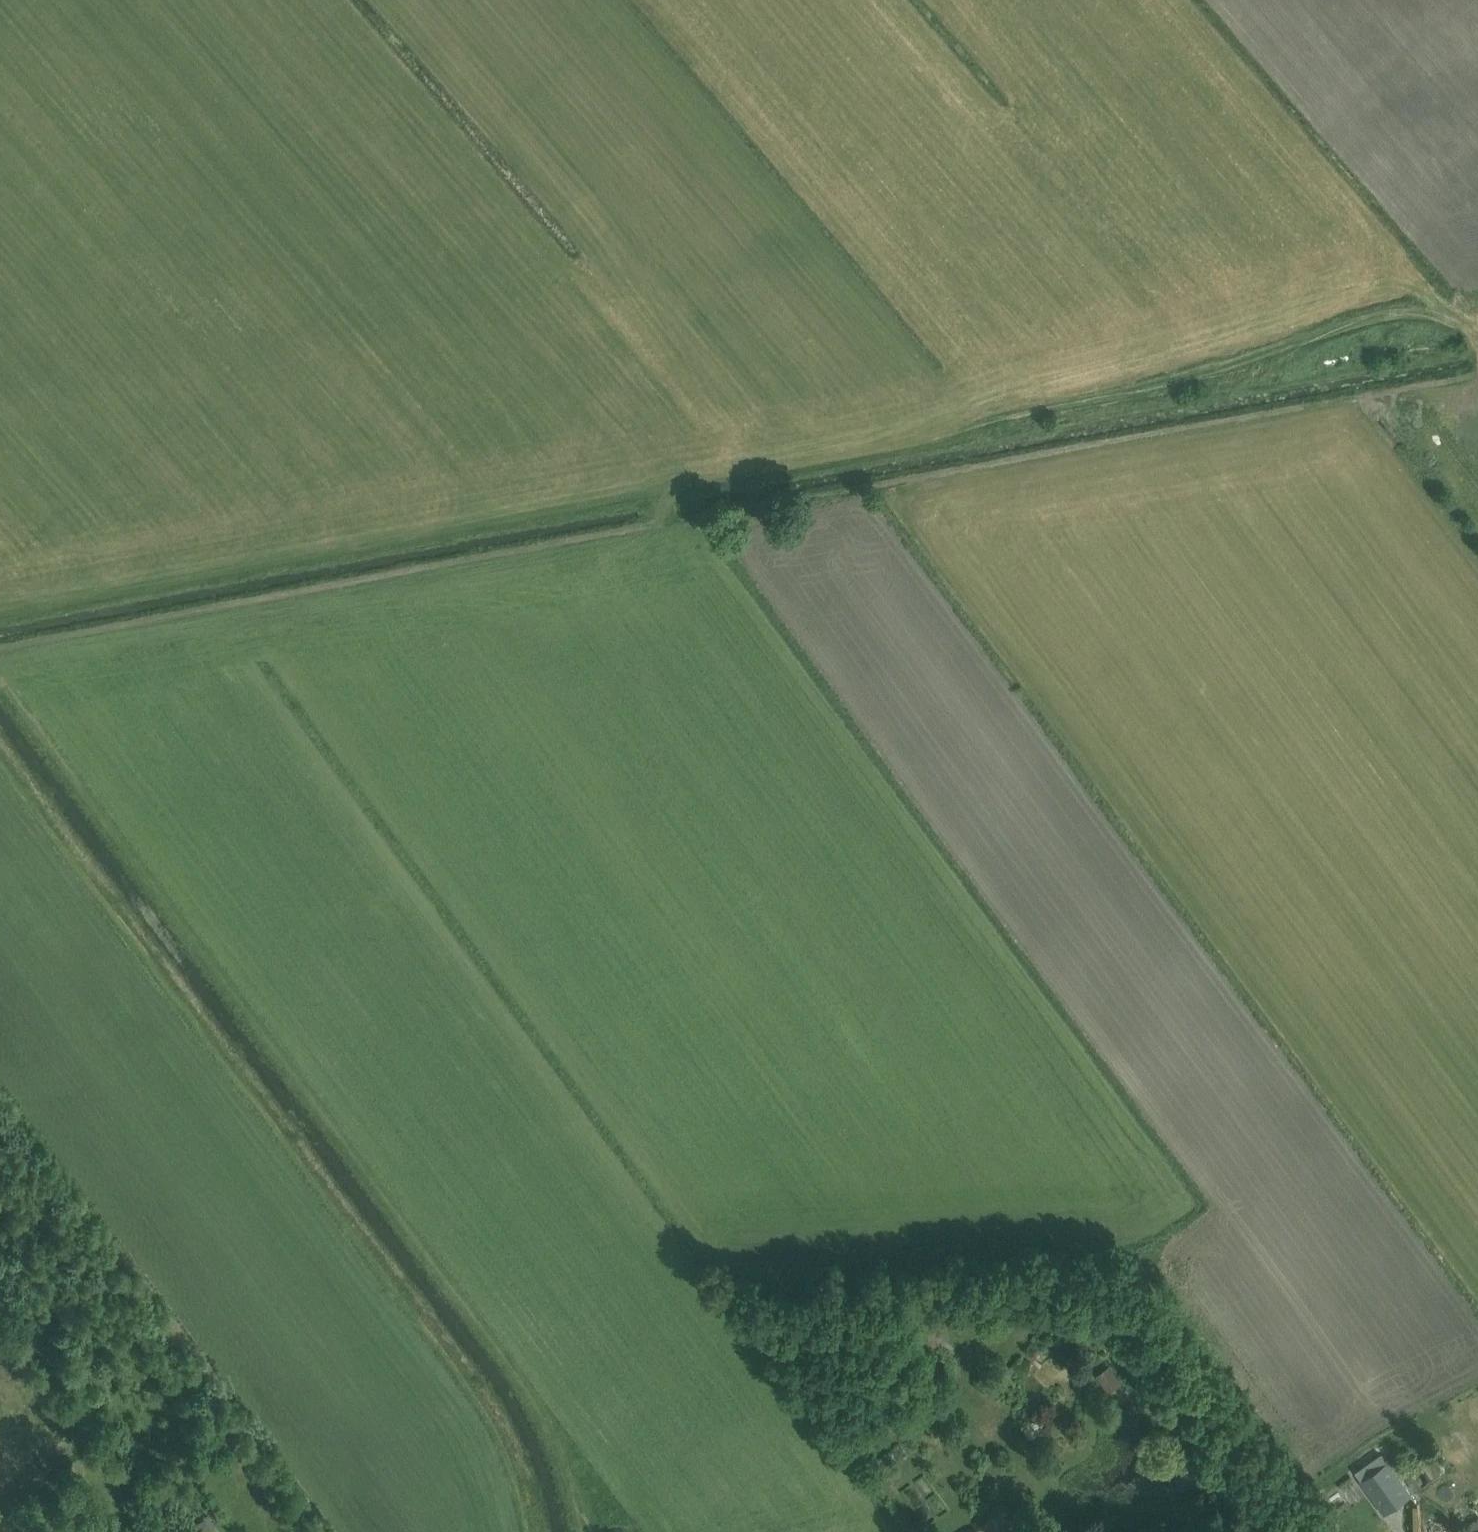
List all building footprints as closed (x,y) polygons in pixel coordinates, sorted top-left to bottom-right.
[(1096,1376),(1109,1393),(1122,1383),(1109,1366),(1096,1376)] [(1415,1490),(1445,1469),(1433,1451),(1403,1472),(1415,1490)] [(1384,1514),(1412,1492),(1388,1460),(1387,1461),(1381,1453),(1346,1479),(1351,1486),(1360,1480),(1384,1514)] [(1339,1492),(1329,1499),(1336,1509),(1346,1502),(1339,1492)] [(1477,1517),(1458,1531),(1477,1531),(1477,1517)]
